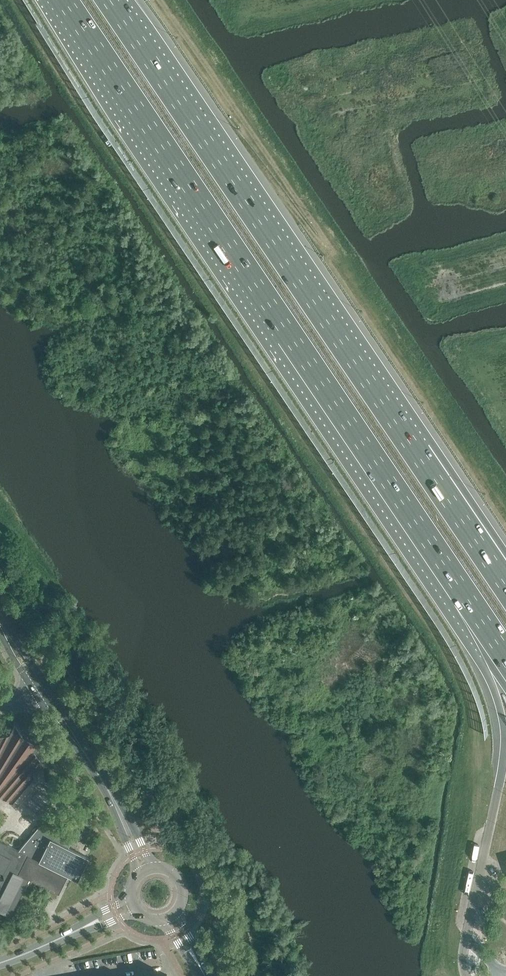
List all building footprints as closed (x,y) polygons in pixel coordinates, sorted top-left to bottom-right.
[(4,798),(12,802),(43,766),(33,752),(39,745),(22,736),(14,725),(9,734),(0,736),(0,796),(4,798)] [(10,916),(29,879),(58,894),(68,875),(77,879),(88,857),(68,847),(72,840),(40,824),(18,850),(0,841),(0,871),(3,872),(4,878),(0,879),(0,882),(1,885),(0,886),(0,911),(10,916)]
